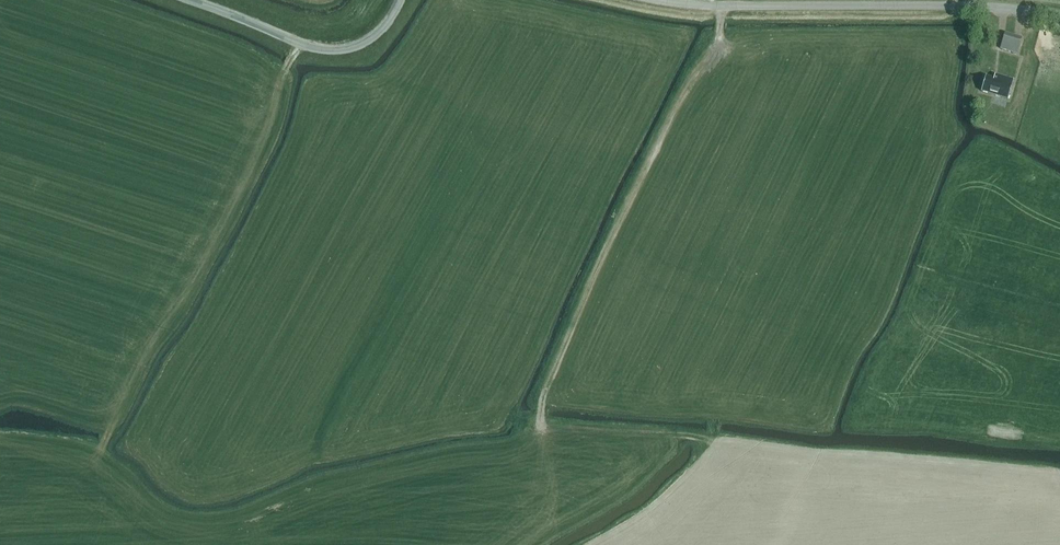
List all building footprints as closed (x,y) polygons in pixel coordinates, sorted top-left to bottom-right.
[(1005,34),(1000,49),(1016,53),(1020,38),(1005,34)] [(995,75),(994,79),(985,76),(981,91),(1008,99),(1014,80),(995,75)]
